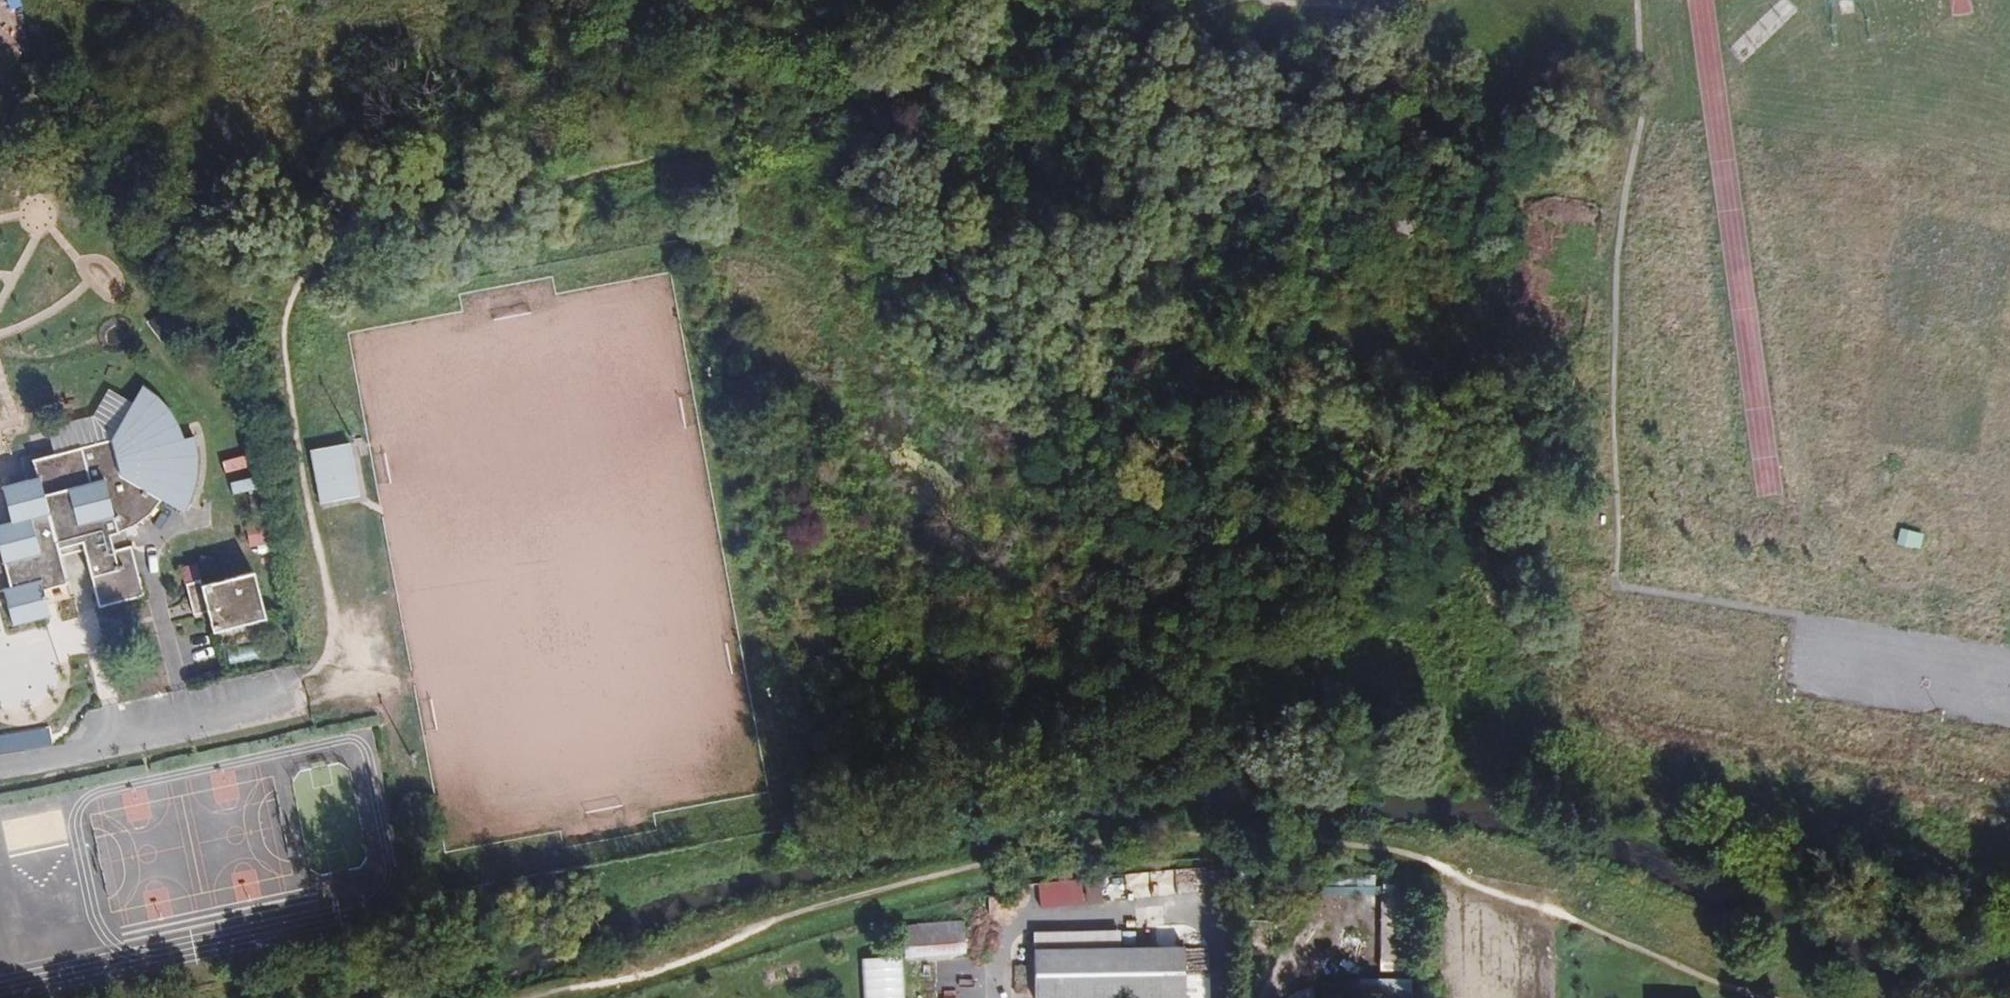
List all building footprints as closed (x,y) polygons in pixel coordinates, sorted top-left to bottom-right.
[(141,386),(131,403),(110,440),(32,460),(36,477),(1,486),(11,522),(0,525),(0,592),(3,591),(12,626),(50,616),(43,589),(40,580),(46,578),(49,588),(67,584),(58,550),(81,543),(98,609),(144,597),(131,547),(114,552),(109,535),(121,532),(134,527),(149,516),(162,500),(183,512),(191,495),(195,476),(197,457),(193,437),(181,440),(176,425),(168,411),(156,398),(141,386)] [(90,417),(98,443),(110,440),(131,403),(108,389),(93,417),(90,417)] [(349,444),(311,451),(320,503),(358,496),(349,444)] [(207,612),(212,633),(266,620),(254,572),(200,586),(197,573),(183,577),(193,616),(207,612)] [(43,589),(49,588),(46,578),(40,580),(43,589)] [(963,920),(902,925),(904,947),(965,942),(963,920)] [(966,953),(965,942),(904,947),(905,958),(966,953)] [(1034,997),(1148,997),(1185,997),(1184,947),(1033,949),(1034,997)] [(861,961),(863,997),(902,997),(900,960),(861,961)]
